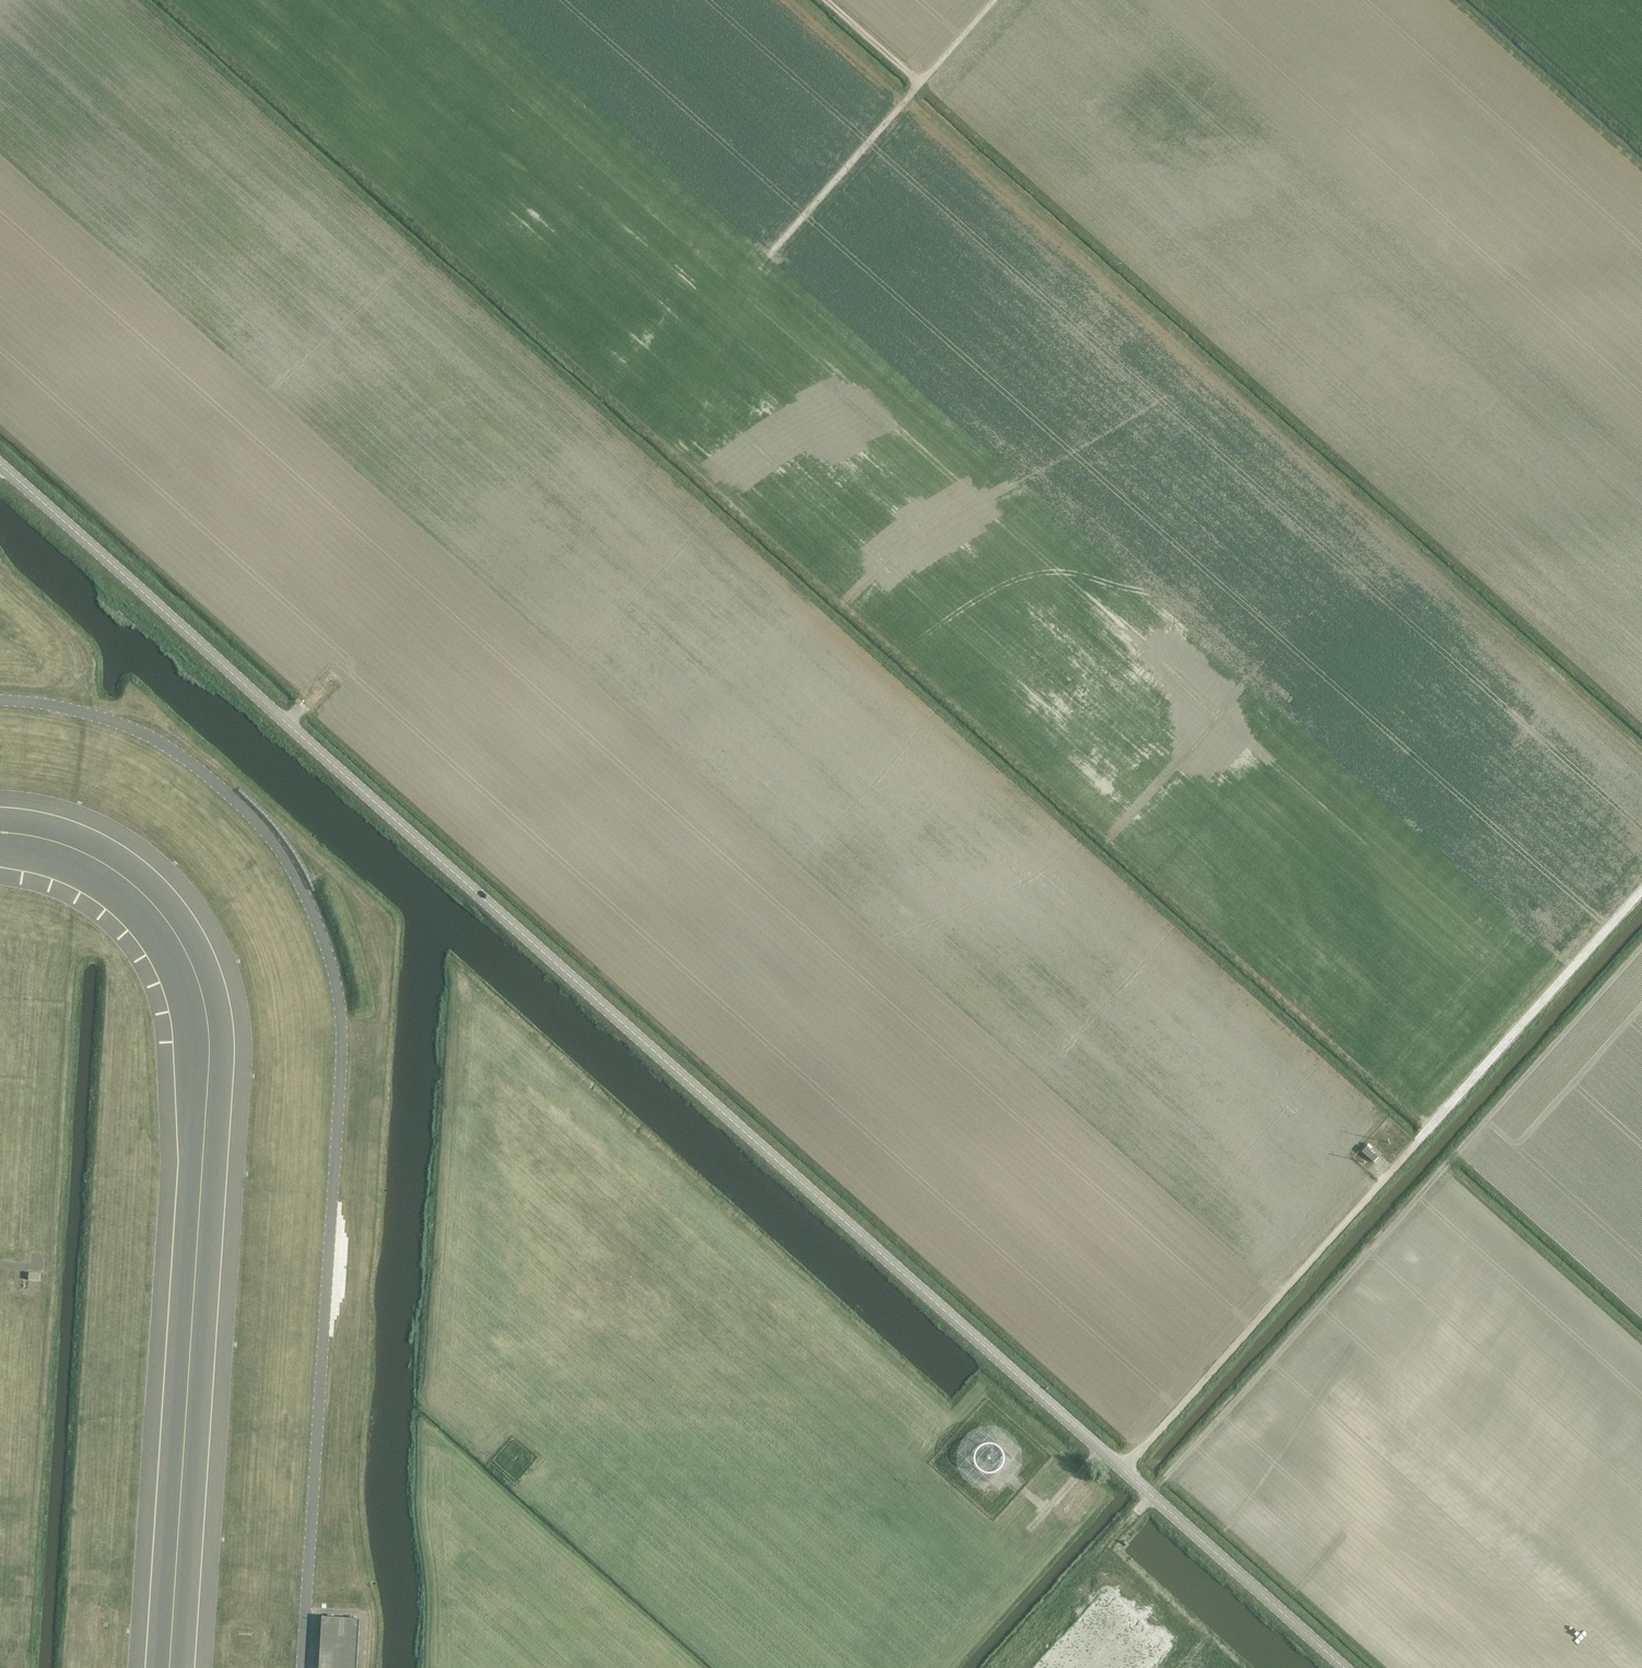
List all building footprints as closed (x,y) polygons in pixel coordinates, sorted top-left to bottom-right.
[(1366,1147),(1362,1151),(1375,1161),(1378,1157),(1366,1147)] [(40,1273),(29,1272),(28,1280),(39,1281),(40,1273)] [(1000,1449),(991,1459),(996,1464),(1005,1454),(1000,1449)] [(324,1617),(318,1667),(360,1667),(363,1620),(324,1617)]
